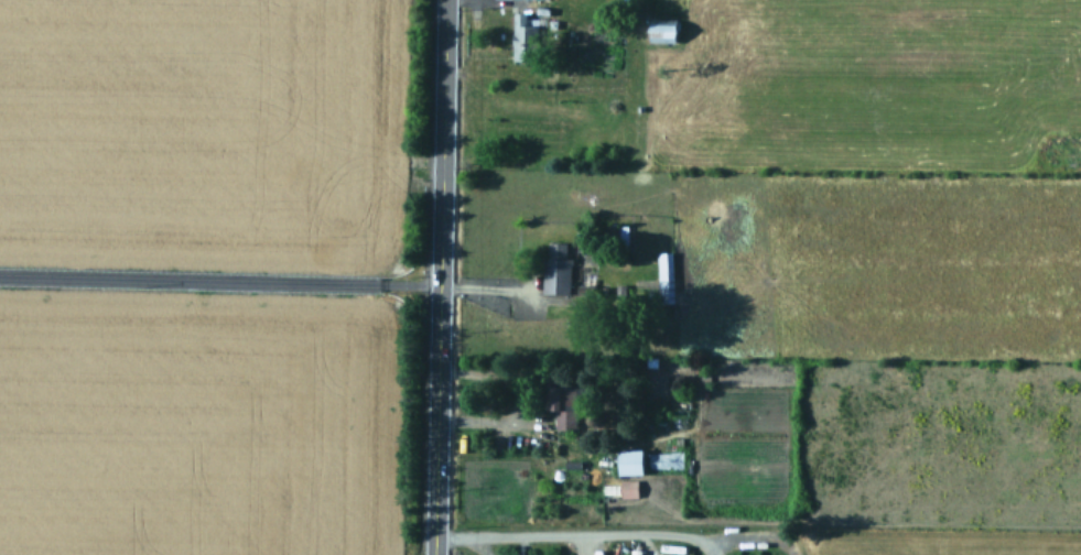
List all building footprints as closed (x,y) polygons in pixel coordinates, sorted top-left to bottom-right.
[(537,24),(526,24),(526,12),(512,12),(512,61),(537,61),(537,24)] [(679,18),(650,18),(650,42),(679,42),(679,18)] [(615,244),(625,246),(625,227),(615,226),(615,244)] [(673,303),(673,252),(657,252),(657,303),(673,303)] [(544,276),(542,293),(559,294),(560,279),(544,276)] [(575,429),(576,385),(562,384),(562,376),(544,376),(543,410),(554,410),(554,429),(575,429)] [(619,449),(619,474),(645,474),(645,449),(619,449)] [(620,481),(620,497),(637,497),(637,481),(620,481)]
